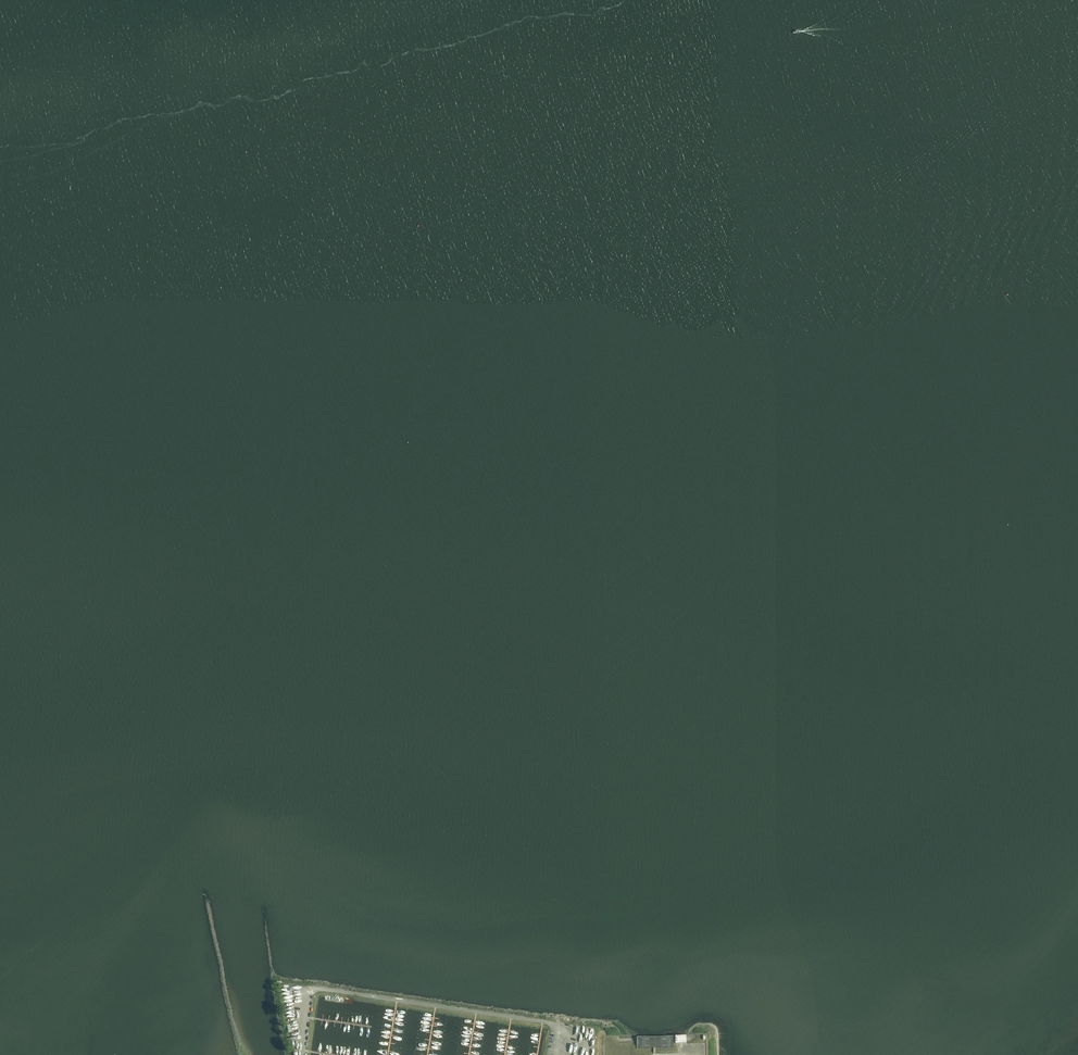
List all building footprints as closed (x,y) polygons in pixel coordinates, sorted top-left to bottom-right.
[(655,1053),(655,1048),(674,1048),(674,1037),(636,1038),(637,1049),(653,1048),(653,1053),(655,1053)]
